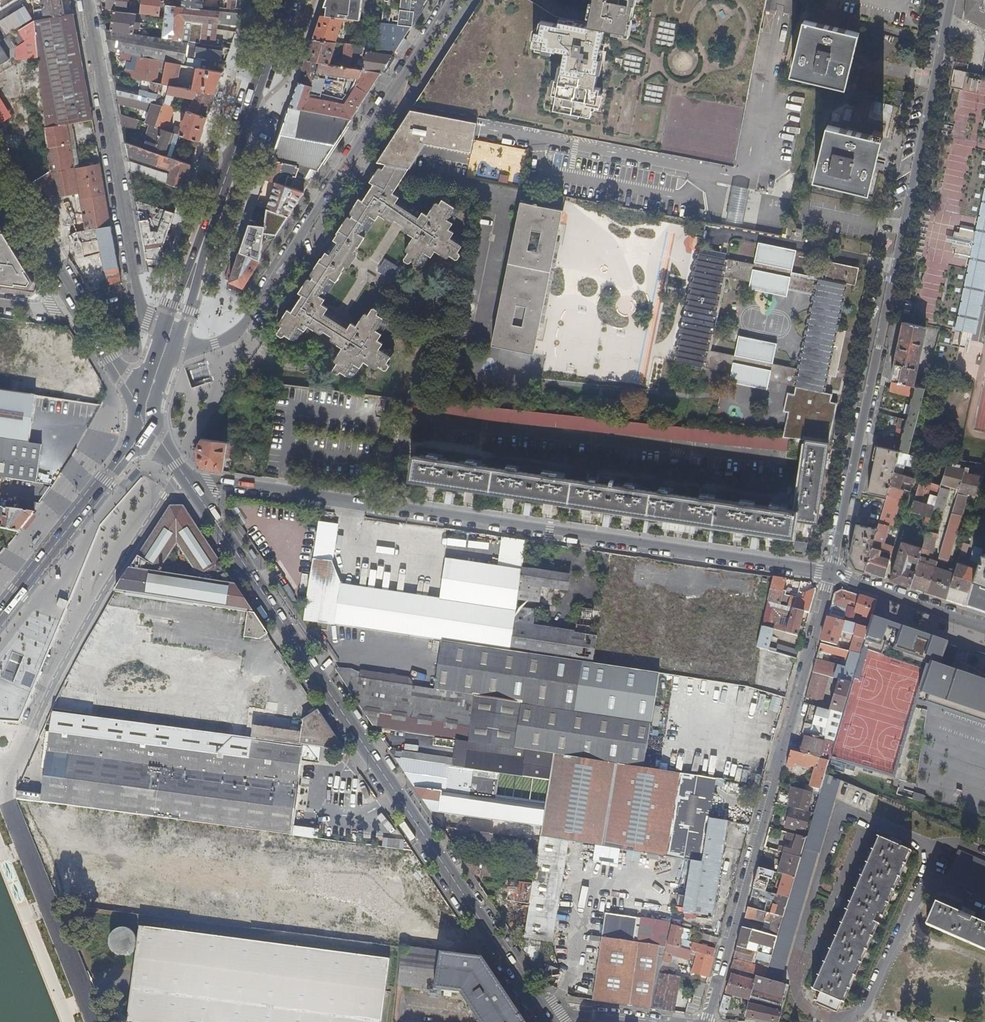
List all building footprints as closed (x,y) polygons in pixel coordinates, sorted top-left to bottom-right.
[(8,3),(7,0),(0,0),(0,8),(8,3)] [(45,18),(65,15),(62,0),(42,0),(45,18)] [(106,10),(113,11),(127,12),(130,12),(130,3),(127,3),(127,0),(107,0),(106,10)] [(142,14),(150,15),(160,17),(162,0),(144,0),(142,14)] [(184,8),(203,9),(204,0),(184,0),(184,8)] [(355,19),(356,13),(357,13),(359,0),(327,0),(325,7),(327,7),(326,16),(344,18),(348,19),(355,19)] [(383,23),(402,25),(402,20),(413,21),(414,15),(420,15),(429,0),(385,0),(383,23)] [(590,25),(565,20),(560,19),(532,0),(482,0),(416,105),(526,126),(579,137),(659,152),(736,166),(746,108),(764,9),(766,0),(595,0),(590,25)] [(967,20),(984,30),(984,0),(967,0),(967,20)] [(239,25),(243,14),(203,9),(184,8),(175,7),(167,6),(166,18),(163,38),(189,42),(198,44),(201,44),(203,22),(219,23),(220,14),(223,14),(222,24),(239,25)] [(109,30),(134,34),(134,29),(139,29),(140,23),(136,22),(137,14),(127,12),(113,11),(109,30)] [(40,19),(35,20),(39,60),(45,127),(68,124),(93,119),(86,87),(73,13),(65,15),(45,18),(40,19)] [(326,16),(322,16),(314,40),(336,42),(337,37),(344,18),(326,16)] [(35,20),(20,29),(26,41),(19,45),(20,61),(39,60),(35,20)] [(846,88),(859,33),(805,22),(792,76),(846,88)] [(412,26),(402,25),(383,23),(382,23),(378,48),(396,51),(412,26)] [(0,41),(0,65),(9,59),(9,58),(16,49),(15,47),(19,45),(26,41),(20,29),(0,41)] [(185,65),(189,42),(163,38),(134,34),(109,30),(107,30),(111,51),(113,52),(116,52),(134,56),(139,57),(161,61),(167,62),(178,64),(185,65)] [(314,40),(307,61),(333,65),(334,62),(330,62),(336,42),(314,40)] [(354,51),(355,44),(346,43),(342,66),(351,67),(354,51)] [(211,46),(201,44),(198,44),(196,57),(222,61),(224,51),(211,49),(211,46)] [(383,72),(394,54),(367,51),(366,56),(364,56),(363,59),(359,59),(360,52),(358,51),(354,51),(351,67),(383,72)] [(136,79),(139,57),(134,56),(130,78),(136,79)] [(157,83),(161,61),(139,57),(136,79),(152,82),(157,83)] [(352,119),(383,72),(351,67),(342,66),(333,65),(307,61),(290,108),(352,119)] [(174,86),(178,64),(167,62),(164,84),(171,85),(174,86)] [(966,73),(968,65),(955,63),(952,75),(926,200),(966,210),(968,201),(984,121),(984,76),(982,75),(966,73)] [(179,66),(176,78),(186,80),(188,68),(179,66)] [(216,93),(223,72),(198,67),(195,86),(192,83),(178,81),(177,86),(185,88),(216,93)] [(166,103),(171,85),(164,84),(157,83),(152,82),(150,98),(158,100),(157,104),(165,106),(166,103)] [(208,117),(216,93),(185,88),(177,86),(174,86),(171,85),(166,103),(171,104),(172,101),(175,94),(195,98),(191,108),(190,111),(208,117)] [(158,126),(165,106),(157,104),(118,95),(120,103),(149,110),(150,107),(152,107),(147,123),(158,126)] [(11,116),(0,98),(0,124),(11,116)] [(856,128),(870,131),(878,133),(891,136),(898,110),(863,101),(856,128)] [(200,142),(208,117),(190,111),(188,110),(182,108),(171,104),(166,103),(165,106),(158,126),(158,127),(164,129),(167,130),(175,108),(189,113),(186,119),(185,118),(182,124),(184,125),(181,135),(200,142)] [(352,119),(290,108),(272,160),(284,162),(319,169),(320,169),(352,119)] [(408,118),(380,163),(389,164),(411,168),(427,143),(474,152),(478,130),(479,123),(413,110),(408,118)] [(852,112),(846,111),(843,120),(850,122),(852,112)] [(840,115),(832,113),(831,121),(838,122),(840,115)] [(134,119),(122,114),(122,115),(122,116),(124,127),(131,129),(134,119)] [(968,201),(984,205),(984,121),(968,201)] [(68,124),(45,127),(46,132),(47,144),(48,154),(50,172),(26,187),(53,231),(60,227),(54,211),(61,210),(59,197),(80,193),(86,230),(111,226),(100,164),(76,168),(68,124)] [(818,180),(871,193),(884,139),(877,137),(869,135),(831,126),(818,180)] [(174,133),(167,130),(164,129),(159,145),(150,142),(148,150),(166,156),(174,133)] [(175,167),(183,163),(166,156),(148,150),(127,143),(129,158),(167,171),(175,167)] [(516,148),(514,156),(524,157),(525,149),(516,148)] [(284,162),(272,160),(266,179),(277,182),(279,177),(284,162)] [(184,188),(192,165),(183,163),(175,167),(167,171),(168,172),(167,173),(163,173),(130,162),(132,171),(184,188)] [(412,234),(416,236),(417,237),(412,243),(416,245),(408,255),(409,258),(413,261),(415,261),(416,259),(422,264),(426,266),(434,255),(436,256),(440,251),(444,254),(446,252),(458,260),(460,259),(461,258),(462,256),(463,255),(462,254),(460,253),(462,251),(466,245),(467,244),(455,236),(456,235),(451,231),(456,225),(453,223),(461,212),(451,205),(452,203),(451,202),(447,199),(445,200),(436,212),(433,210),(429,216),(424,213),(423,215),(401,200),(402,199),(396,194),(408,174),(411,168),(389,164),(386,170),(380,178),(377,176),(373,182),(377,185),(366,202),(362,200),(357,207),(360,209),(349,225),(348,226),(346,225),(339,235),(340,235),(336,241),(337,241),(329,254),(328,253),(323,262),(322,261),(317,269),(320,271),(314,280),(309,288),(306,286),(301,293),(304,295),(297,305),(293,312),(290,309),(285,317),(288,319),(280,331),(279,333),(279,335),(283,338),(285,337),(287,334),(296,341),(302,333),(305,329),(307,330),(311,325),(317,329),(319,326),(337,338),(343,342),(341,345),(345,347),(341,354),(344,356),(335,370),(336,372),(340,374),(342,374),(343,371),(353,378),(361,367),(363,368),(366,362),(370,364),(372,361),(385,370),(387,369),(390,366),(389,364),(388,363),(394,352),(383,344),(383,343),(384,342),(379,339),(383,333),(381,332),(389,320),(383,317),(378,313),(379,312),(379,309),(376,307),(374,308),(369,315),(365,321),(361,319),(357,326),(352,323),(351,324),(330,310),(330,309),(324,305),(327,301),(325,299),(337,283),(338,283),(339,283),(344,277),(346,273),(345,272),(361,249),(362,250),(369,239),(367,238),(372,229),(378,221),(380,222),(383,217),(388,220),(391,216),(414,231),(412,234)] [(497,181),(507,182),(508,175),(498,174),(497,181)] [(279,177),(277,182),(289,186),(290,181),(279,177)] [(289,186),(277,182),(266,210),(266,211),(286,219),(305,192),(295,188),(289,186)] [(305,192),(308,187),(296,183),(295,188),(305,192)] [(751,190),(734,187),(728,222),(744,225),(751,190)] [(966,210),(926,200),(901,321),(904,322),(926,327),(941,331),(957,253),(944,251),(949,226),(962,229),(966,210)] [(168,234),(175,213),(137,201),(147,256),(160,257),(168,234)] [(932,365),(956,369),(960,348),(965,349),(967,341),(972,342),(984,279),(984,259),(982,256),(984,243),(984,205),(968,201),(966,210),(962,229),(949,226),(944,251),(957,253),(941,331),(932,365)] [(522,202),(493,345),(536,353),(543,310),(557,240),(563,210),(537,205),(538,203),(535,203),(534,204),(522,202)] [(286,219),(266,211),(263,228),(263,235),(275,237),(286,219)] [(251,220),(247,227),(239,255),(260,262),(263,235),(263,228),(253,227),(255,221),(251,220)] [(35,281),(1,224),(0,224),(0,280),(3,280),(3,283),(32,287),(35,281)] [(788,225),(786,235),(791,236),(791,239),(800,241),(802,229),(797,228),(798,227),(788,225)] [(119,267),(111,226),(86,230),(76,232),(77,237),(78,244),(98,240),(103,263),(105,270),(119,267)] [(76,232),(60,242),(63,247),(77,237),(76,232)] [(176,237),(168,234),(160,257),(147,256),(149,266),(165,267),(176,237)] [(563,242),(557,240),(543,310),(549,312),(553,291),(556,276),(563,242)] [(677,362),(732,373),(730,382),(742,384),(768,390),(770,381),(797,386),(824,392),(827,377),(838,379),(839,375),(845,338),(835,336),(836,329),(846,284),(856,286),(860,268),(829,262),(826,279),(792,272),(797,251),(780,247),(759,243),(754,264),(700,253),(684,331),(679,355),(677,362)] [(680,331),(675,355),(674,361),(677,362),(679,355),(684,331),(700,253),(697,252),(680,331)] [(260,262),(239,255),(231,281),(245,287),(260,262)] [(381,258),(377,270),(391,274),(395,263),(381,258)] [(121,280),(119,267),(105,270),(108,283),(108,285),(121,280)] [(91,289),(92,291),(108,285),(108,283),(91,289)] [(914,385),(926,327),(904,322),(892,380),(914,385)] [(847,331),(836,329),(835,336),(845,338),(847,331)] [(926,388),(929,377),(921,375),(918,387),(926,388)] [(918,387),(914,385),(892,380),(890,389),(914,395),(914,397),(912,398),(911,403),(912,405),(909,414),(908,419),(905,428),(904,431),(903,432),(902,438),(903,439),(900,450),(899,451),(901,451),(909,453),(926,388),(918,387)] [(824,392),(797,386),(796,391),(796,394),(792,393),(792,394),(790,394),(790,393),(788,392),(784,411),(786,412),(786,411),(788,411),(788,412),(790,412),(789,417),(788,417),(784,434),(783,437),(788,438),(806,440),(808,440),(829,443),(838,403),(831,402),(833,394),(824,392)] [(0,391),(0,440),(17,442),(28,444),(35,396),(6,392),(0,391)] [(435,401),(413,399),(412,399),(411,412),(591,431),(787,451),(787,450),(788,438),(783,437),(591,418),(435,401)] [(898,426),(905,428),(908,419),(901,417),(898,426)] [(880,437),(878,445),(895,449),(897,441),(880,437)] [(229,443),(202,439),(197,449),(198,461),(203,468),(224,471),(227,454),(229,454),(230,450),(227,450),(229,443)] [(0,440),(0,479),(54,486),(56,483),(59,478),(60,477),(38,473),(42,445),(28,444),(17,442),(0,440)] [(794,519),(816,522),(817,523),(820,504),(829,443),(808,440),(806,440),(796,513),(779,510),(780,505),(773,504),(772,509),(746,505),(747,500),(740,499),(739,504),(707,500),(707,494),(701,493),(700,499),(668,494),(668,489),(661,488),(661,493),(635,489),(635,484),(629,483),(628,488),(613,486),(614,481),(611,480),(610,485),(595,483),(596,478),(589,477),(588,482),(556,477),(556,472),(550,471),(549,476),(517,472),(518,466),(511,465),(510,470),(478,466),(478,460),(472,459),(471,465),(438,460),(439,454),(432,454),(431,459),(415,456),(412,479),(634,512),(792,535),(794,519)] [(868,491),(888,495),(891,486),(895,472),(901,452),(901,451),(899,451),(900,450),(895,449),(878,445),(868,491)] [(966,469),(948,465),(942,484),(960,489),(965,474),(966,469)] [(895,472),(891,486),(900,489),(901,489),(903,481),(913,484),(915,478),(895,472)] [(960,489),(959,491),(959,492),(979,496),(984,478),(965,474),(960,489)] [(927,535),(928,531),(934,509),(941,488),(941,486),(921,480),(912,511),(927,516),(925,523),(924,523),(921,533),(927,535)] [(891,486),(888,495),(898,497),(900,489),(891,486)] [(951,490),(941,488),(934,509),(944,512),(951,490)] [(888,495),(880,523),(889,526),(898,497),(888,495)] [(967,497),(958,495),(940,558),(949,561),(967,497)] [(37,502),(20,500),(18,511),(35,513),(37,503),(37,502)] [(116,593),(249,612),(254,613),(185,506),(171,507),(116,593)] [(2,509),(1,512),(0,521),(0,529),(19,533),(35,513),(18,511),(2,509)] [(878,528),(872,547),(882,550),(889,526),(880,523),(878,528)] [(856,568),(865,571),(872,547),(878,528),(857,524),(850,557),(856,568)] [(319,527),(314,561),(332,564),(338,529),(329,527),(329,529),(319,527)] [(927,535),(923,548),(921,553),(932,556),(938,534),(928,531),(927,535)] [(527,541),(503,538),(498,568),(521,571),(522,572),(522,569),(527,541)] [(903,542),(891,580),(911,587),(915,572),(910,570),(910,568),(907,567),(908,563),(912,565),(913,562),(918,563),(919,561),(920,556),(921,553),(923,548),(903,542)] [(970,546),(965,543),(961,556),(966,558),(970,546)] [(872,547),(865,571),(885,578),(891,559),(880,556),(882,550),(872,547)] [(979,563),(982,553),(983,549),(975,547),(971,561),(975,562),(979,563)] [(982,553),(979,563),(977,569),(966,605),(984,612),(984,554),(982,553)] [(937,567),(938,562),(920,556),(919,561),(936,567),(937,567)] [(305,621),(310,629),(329,631),(330,625),(336,626),(342,586),(333,564),(332,564),(314,561),(308,606),(293,604),(305,621)] [(441,601),(515,611),(521,571),(498,568),(447,561),(441,601)] [(915,572),(911,587),(929,593),(936,567),(919,561),(918,563),(915,572)] [(966,605),(977,569),(973,568),(959,564),(956,573),(948,599),(966,605)] [(936,567),(929,593),(948,599),(956,573),(953,572),(954,569),(951,569),(950,572),(937,567),(936,567)] [(563,575),(522,569),(522,572),(518,599),(536,602),(539,602),(541,586),(565,590),(566,580),(563,580),(563,575)] [(786,580),(774,578),(768,602),(780,605),(780,602),(786,580)] [(342,586),(336,626),(411,637),(417,597),(342,586)] [(815,590),(815,589),(808,592),(808,593),(806,595),(804,600),(796,598),(794,609),(804,611),(809,613),(815,590)] [(871,618),(876,602),(860,596),(857,607),(855,606),(854,608),(849,607),(852,594),(842,590),(835,594),(829,617),(852,624),(856,612),(871,618)] [(788,604),(787,607),(794,609),(796,598),(797,596),(791,594),(788,604)] [(857,607),(860,596),(852,594),(849,607),(854,608),(855,606),(857,607)] [(411,637),(444,642),(510,652),(515,611),(441,601),(417,597),(411,637)] [(518,599),(514,624),(532,627),(536,602),(518,599)] [(768,602),(766,609),(762,626),(774,629),(797,636),(804,611),(794,609),(787,607),(780,605),(768,602)] [(575,633),(598,636),(602,611),(593,610),(579,608),(575,633)] [(261,639),(268,634),(254,613),(249,612),(245,637),(261,639)] [(829,617),(822,642),(837,645),(840,638),(847,640),(848,639),(850,640),(852,636),(865,639),(868,628),(852,624),(829,617)] [(895,775),(922,694),(984,718),(984,680),(952,670),(960,646),(900,627),(871,618),(865,639),(861,655),(854,677),(852,683),(843,714),(841,722),(835,742),(831,757),(895,775)] [(514,624),(510,652),(594,664),(598,636),(575,633),(532,627),(514,624)] [(760,634),(757,647),(763,649),(796,658),(798,651),(778,644),(776,649),(769,647),(774,629),(762,626),(761,627),(760,634)] [(853,641),(850,652),(861,655),(865,639),(852,636),(850,640),(853,641)] [(840,646),(839,649),(850,652),(853,641),(850,640),(849,644),(848,648),(844,647),(840,646)] [(352,670),(336,668),(376,728),(436,738),(554,755),(555,755),(644,769),(659,673),(594,664),(510,652),(444,642),(437,691),(408,686),(409,678),(397,676),(396,675),(392,675),(392,676),(364,671),(361,673),(361,675),(352,670)] [(842,680),(852,683),(854,677),(861,655),(850,652),(839,649),(821,643),(820,650),(847,658),(849,659),(846,669),(817,660),(813,672),(834,678),(842,680)] [(834,678),(813,672),(806,697),(823,701),(828,682),(832,683),(834,678)] [(831,711),(843,714),(852,683),(842,680),(834,706),(833,705),(831,711)] [(841,722),(843,714),(831,711),(811,705),(803,733),(807,734),(835,742),(841,722)] [(253,715),(252,738),(304,745),(321,748),(347,751),(319,710),(303,721),(253,715)] [(55,712),(48,761),(297,794),(302,762),(313,763),(314,761),(319,762),(321,748),(304,745),(304,747),(55,712)] [(802,754),(829,762),(831,757),(835,742),(807,734),(802,754)] [(402,754),(392,752),(396,759),(447,766),(498,774),(501,774),(550,781),(554,755),(436,738),(435,746),(456,749),(455,760),(402,752),(402,754)] [(820,795),(826,774),(829,762),(802,754),(792,751),(788,766),(794,768),(795,763),(811,768),(813,761),(818,762),(811,786),(806,784),(805,790),(820,795)] [(644,769),(555,755),(551,781),(546,807),(543,827),(541,840),(539,854),(534,884),(530,905),(525,938),(530,939),(529,946),(541,948),(542,940),(547,941),(553,901),(560,902),(570,841),(597,845),(595,860),(618,864),(620,849),(692,860),(687,896),(685,909),(684,912),(714,916),(729,822),(710,818),(716,780),(644,769)] [(48,761),(42,802),(143,816),(180,821),(281,834),(290,835),(297,794),(48,761)] [(447,766),(443,792),(497,800),(501,774),(498,774),(447,766)] [(820,854),(841,781),(826,774),(820,795),(817,804),(807,838),(801,858),(795,878),(789,899),(784,918),(781,927),(778,937),(772,957),(766,979),(781,983),(818,854),(820,854)] [(804,792),(805,790),(794,787),(792,795),(802,799),(799,805),(806,807),(810,793),(804,792)] [(443,792),(416,788),(423,799),(442,802),(440,813),(478,818),(485,819),(500,821),(510,823),(543,827),(546,807),(497,800),(443,792)] [(779,797),(777,804),(790,807),(791,801),(779,797)] [(805,832),(810,813),(791,808),(786,827),(805,832)] [(463,824),(477,826),(478,818),(440,813),(431,812),(442,827),(460,830),(462,830),(463,824)] [(499,829),(500,821),(485,819),(478,818),(477,826),(499,829)] [(510,823),(500,821),(499,829),(509,830),(510,823)] [(460,830),(458,843),(473,845),(474,832),(462,830),(460,830)] [(474,832),(473,845),(492,848),(494,834),(474,832)] [(807,838),(790,834),(788,839),(796,842),(794,850),(780,846),(779,852),(792,855),(801,858),(807,838)] [(846,910),(846,911),(848,912),(842,924),(841,923),(840,924),(842,925),(837,937),(835,936),(835,937),(836,938),(831,950),(829,949),(829,950),(831,951),(825,963),(824,962),(823,963),(825,964),(820,976),(818,975),(818,976),(819,977),(814,989),(812,988),(812,989),(821,993),(819,997),(823,999),(830,1002),(830,1008),(838,1009),(841,1002),(844,1003),(845,1003),(843,1002),(848,989),(850,990),(850,989),(848,988),(854,976),(856,977),(856,976),(854,975),(859,963),(862,964),(862,963),(860,962),(865,950),(867,951),(868,950),(866,949),(871,937),(873,938),(873,937),(871,936),(877,924),(880,925),(880,924),(875,922),(878,916),(882,918),(883,917),(884,917),(882,916),(887,904),(889,904),(887,903),(893,891),(895,892),(895,891),(893,890),(898,878),(900,878),(901,878),(899,877),(904,864),(906,865),(906,864),(904,864),(910,851),(911,852),(912,852),(899,846),(890,842),(878,837),(879,838),(874,851),(872,850),(872,851),(874,851),(868,864),(866,863),(866,864),(868,865),(863,877),(861,876),(860,877),(863,878),(857,890),(855,889),(855,890),(857,891),(852,903),(850,902),(849,903),(850,904),(847,911),(846,910)] [(539,854),(541,840),(532,839),(530,853),(539,854)] [(786,875),(792,855),(779,852),(777,851),(772,871),(774,872),(784,875),(786,875)] [(947,877),(984,894),(984,862),(959,851),(947,877)] [(786,875),(795,878),(801,858),(792,855),(786,875)] [(462,858),(473,875),(494,878),(496,863),(495,863),(462,858)] [(499,863),(498,872),(514,874),(515,865),(499,863)] [(772,879),(774,872),(772,871),(764,869),(759,868),(757,875),(772,879)] [(778,896),(789,899),(795,878),(786,875),(784,875),(778,896)] [(754,888),(765,892),(768,884),(756,880),(754,888)] [(516,902),(530,905),(534,884),(519,882),(519,883),(517,883),(517,882),(513,881),(513,882),(510,882),(509,893),(510,894),(517,895),(516,901),(516,902)] [(770,902),(772,894),(765,892),(754,888),(751,897),(770,902)] [(677,907),(685,909),(687,896),(679,895),(677,907)] [(771,914),(784,918),(789,899),(778,896),(778,898),(776,897),(771,914)] [(838,909),(846,910),(847,911),(850,904),(849,903),(850,902),(848,900),(843,897),(838,909)] [(371,942),(375,909),(268,898),(265,930),(371,942)] [(927,926),(984,952),(984,924),(973,919),(975,915),(963,910),(961,914),(937,903),(927,926)] [(762,933),(778,937),(781,927),(784,918),(771,914),(757,910),(748,908),(745,918),(764,923),(765,921),(772,923),(770,930),(763,928),(762,933)] [(764,923),(763,928),(770,930),(772,923),(765,921),(764,923)] [(672,925),(668,944),(680,948),(689,950),(692,951),(699,953),(714,958),(716,950),(688,942),(691,930),(672,925)] [(392,959),(143,928),(131,1021),(384,1021),(392,959)] [(758,953),(772,957),(778,937),(762,933),(743,928),(737,947),(747,950),(748,947),(750,940),(758,942),(760,943),(757,952),(758,953)] [(140,946),(140,944),(140,941),(139,939),(138,936),(137,934),(135,932),(133,931),(131,930),(128,929),(126,929),(123,929),(121,930),(118,931),(116,933),(115,934),(113,936),(112,939),(111,941),(111,944),(111,946),(112,949),(113,951),(115,953),(116,955),(118,956),(121,957),(123,958),(126,958),(128,958),(131,957),(133,956),(135,955),(137,953),(138,951),(140,949),(140,946)] [(711,942),(712,936),(700,933),(699,938),(711,942)] [(603,938),(593,1001),(653,1009),(661,974),(666,952),(667,948),(603,938)] [(756,949),(758,942),(750,940),(748,947),(756,949)] [(668,944),(667,948),(666,952),(674,954),(690,959),(690,958),(692,951),(689,950),(680,948),(668,944)] [(735,957),(752,962),(755,952),(747,950),(737,947),(735,957)] [(404,948),(400,984),(413,986),(462,992),(482,1021),(527,1021),(484,957),(404,948)] [(666,952),(661,974),(673,976),(674,969),(678,970),(679,965),(672,964),(674,954),(666,952)] [(693,973),(708,978),(714,958),(699,953),(698,956),(693,973)] [(757,976),(766,979),(772,957),(758,953),(757,958),(763,960),(761,969),(737,963),(734,962),(733,962),(731,969),(735,970),(738,971),(757,976)] [(548,966),(546,973),(558,978),(560,971),(548,966)] [(661,974),(653,1009),(671,1012),(679,978),(673,976),(661,974)] [(750,1000),(755,981),(733,975),(728,994),(750,1000)] [(781,983),(766,979),(757,976),(755,981),(750,1000),(746,1017),(753,1018),(753,1021),(761,1021),(779,1021),(782,1013),(779,1012),(781,1006),(787,984),(781,983)] [(685,1012),(694,1015),(698,1003),(688,1000),(685,1012)]
